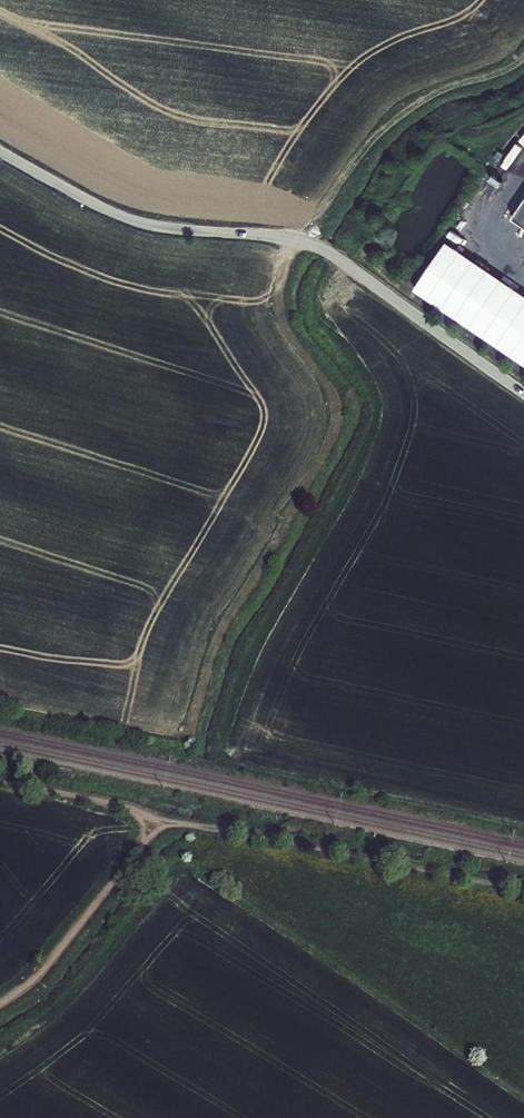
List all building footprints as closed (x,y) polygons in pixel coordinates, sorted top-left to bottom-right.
[(513,220),(523,227),(523,204),(513,220)] [(446,242),(413,291),(523,366),(523,295),(446,242)]
